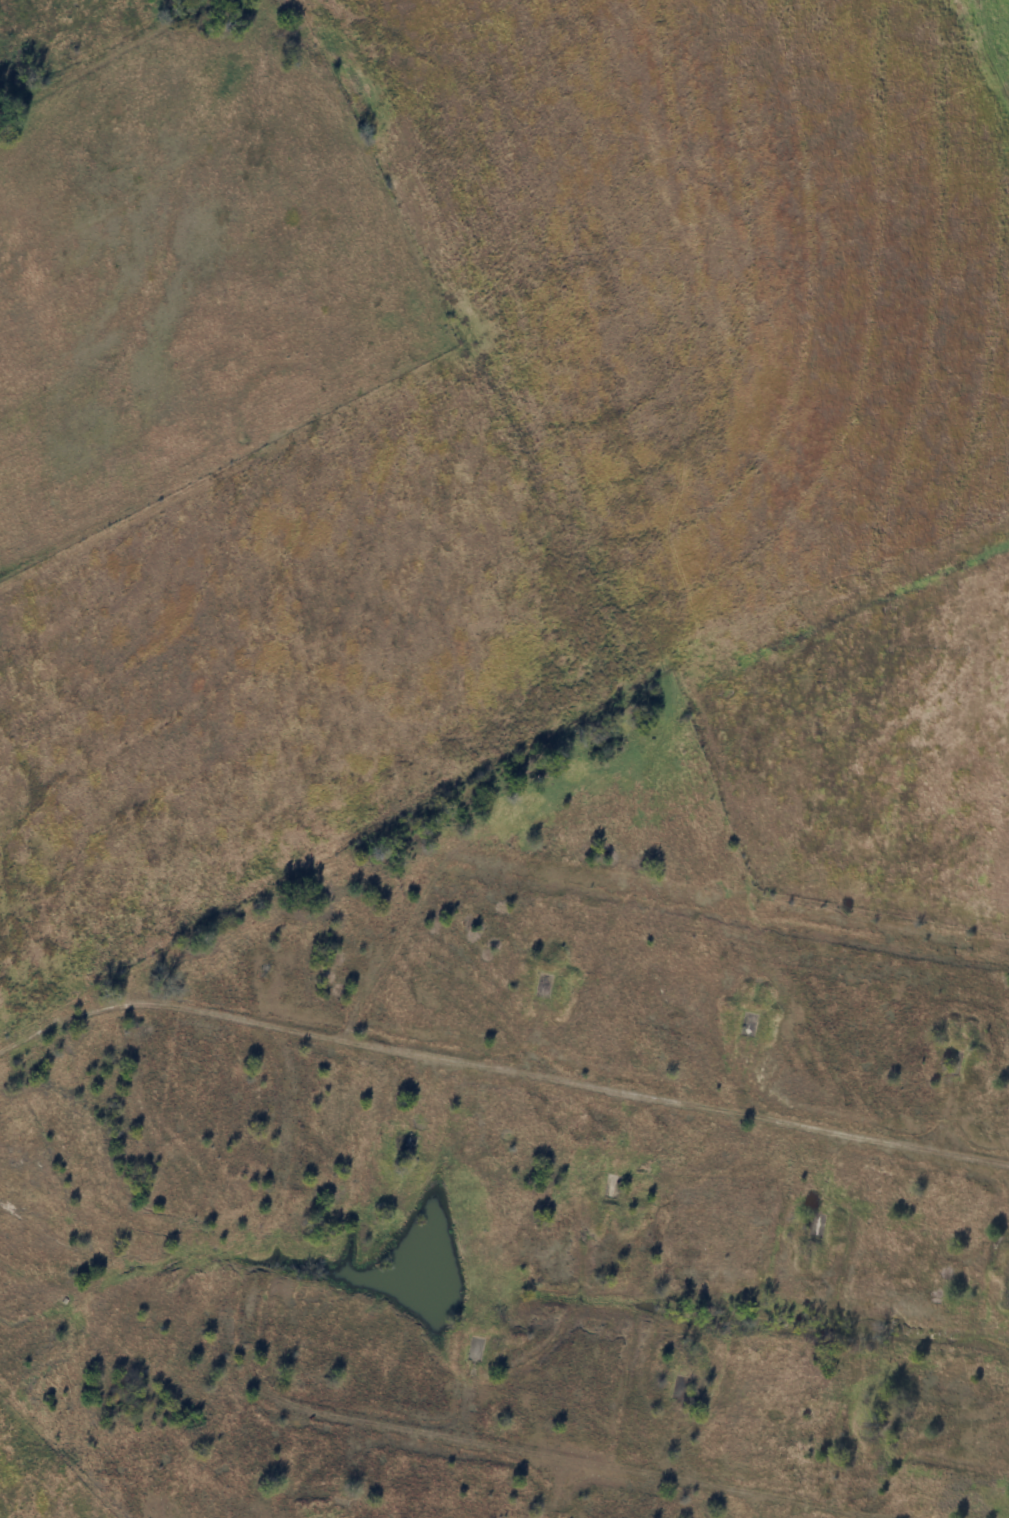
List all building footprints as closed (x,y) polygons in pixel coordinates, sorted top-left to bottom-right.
[(479,1362),(484,1338),(470,1336),(466,1360),(479,1362)]
